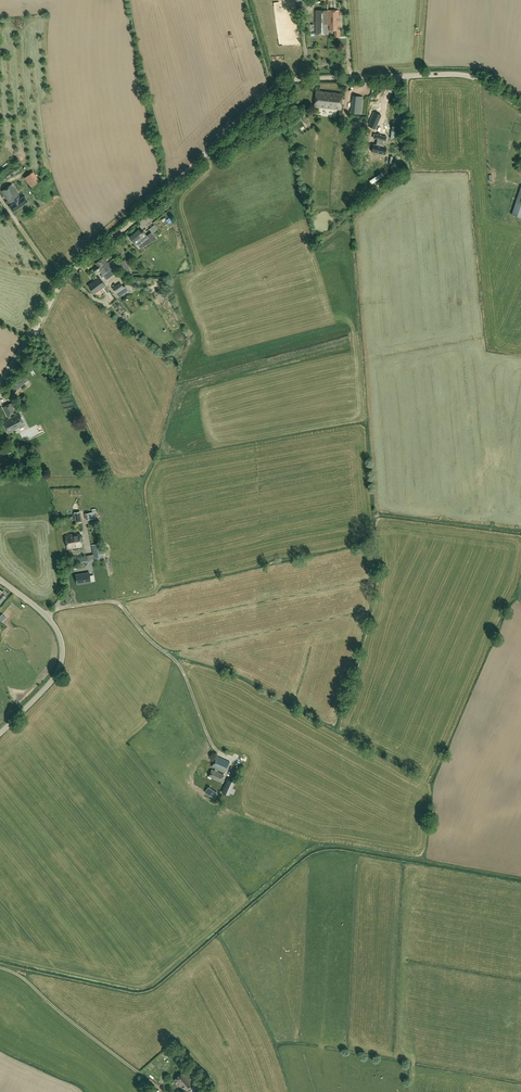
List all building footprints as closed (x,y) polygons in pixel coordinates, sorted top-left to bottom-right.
[(316,34),(328,34),(328,25),(329,25),(329,30),(335,30),(335,37),(339,37),(339,10),(316,10),(316,34)] [(339,110),(341,110),(343,93),(316,90),(314,107),(319,108),(339,110)] [(352,96),(351,114),(362,115),(363,97),(352,96)] [(306,111),(302,113),(307,122),(310,120),(306,111)] [(381,115),(374,112),(368,126),(375,129),(381,115)] [(387,137),(374,134),(374,138),(378,139),(376,145),(373,144),(372,151),(385,154),(387,147),(382,146),(383,140),(386,140),(387,137)] [(8,178),(13,175),(9,170),(4,173),(8,178)] [(25,178),(31,187),(39,181),(33,172),(25,178)] [(14,178),(18,186),(25,183),(21,174),(14,178)] [(21,198),(12,184),(2,191),(11,205),(9,206),(13,212),(29,202),(25,196),(21,198)] [(512,214),(520,218),(520,187),(512,214)] [(148,237),(144,233),(143,231),(141,232),(139,229),(129,237),(137,247),(148,237)] [(101,260),(100,259),(96,263),(98,265),(93,268),(96,272),(99,270),(103,275),(109,271),(107,268),(110,265),(104,257),(101,260)] [(125,260),(119,263),(123,273),(129,270),(125,260)] [(94,293),(105,285),(100,277),(89,285),(94,293)] [(116,293),(124,288),(120,282),(112,288),(116,293)] [(16,411),(12,402),(3,407),(8,416),(16,411)] [(20,413),(2,422),(8,434),(16,430),(15,429),(18,428),(19,428),(25,425),(20,413)] [(92,512),(85,513),(86,520),(94,518),(95,518),(94,512),(93,512),(92,512)] [(73,544),(71,544),(71,548),(82,546),(82,543),(83,543),(85,541),(84,538),(83,537),(81,537),(80,533),(75,534),(75,540),(73,541),(73,544)] [(71,535),(65,536),(67,549),(71,548),(71,544),(73,544),(73,541),(75,540),(75,534),(71,535)] [(93,544),(95,557),(103,556),(101,543),(93,544)] [(89,572),(76,574),(77,583),(91,581),(89,572)] [(230,762),(217,756),(212,767),(215,768),(214,770),(212,769),(209,776),(221,782),(224,775),(217,772),(218,770),(225,772),(230,762)] [(233,765),(238,766),(241,757),(236,756),(233,765)] [(234,782),(228,779),(222,792),(228,795),(234,782)] [(193,1084),(183,1072),(173,1080),(178,1085),(178,1084),(184,1091),(193,1084)]
